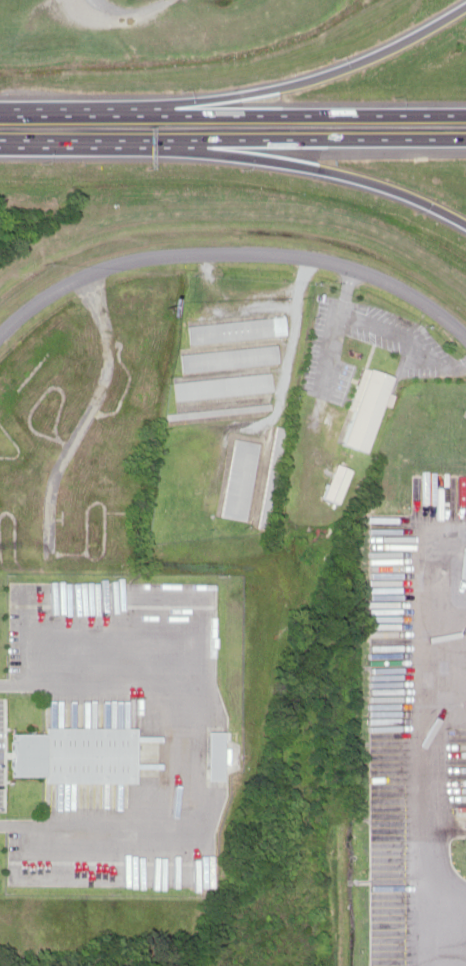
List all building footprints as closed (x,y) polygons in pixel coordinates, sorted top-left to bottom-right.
[(187,324),(189,343),(284,336),(283,317),(187,324)] [(182,372),(277,362),(275,344),(180,353),(182,372)] [(337,445),(365,453),(387,375),(360,367),(337,445)] [(173,380),(174,400),(270,394),(269,373),(173,380)] [(257,526),(267,528),(282,427),(272,426),(257,526)] [(256,442),(232,438),(220,516),(244,520),(256,442)] [(336,504),(348,469),(331,463),(319,498),(336,504)] [(39,783),(131,783),(132,728),(39,727),(39,734),(7,734),(7,777),(39,777),(39,783)]
